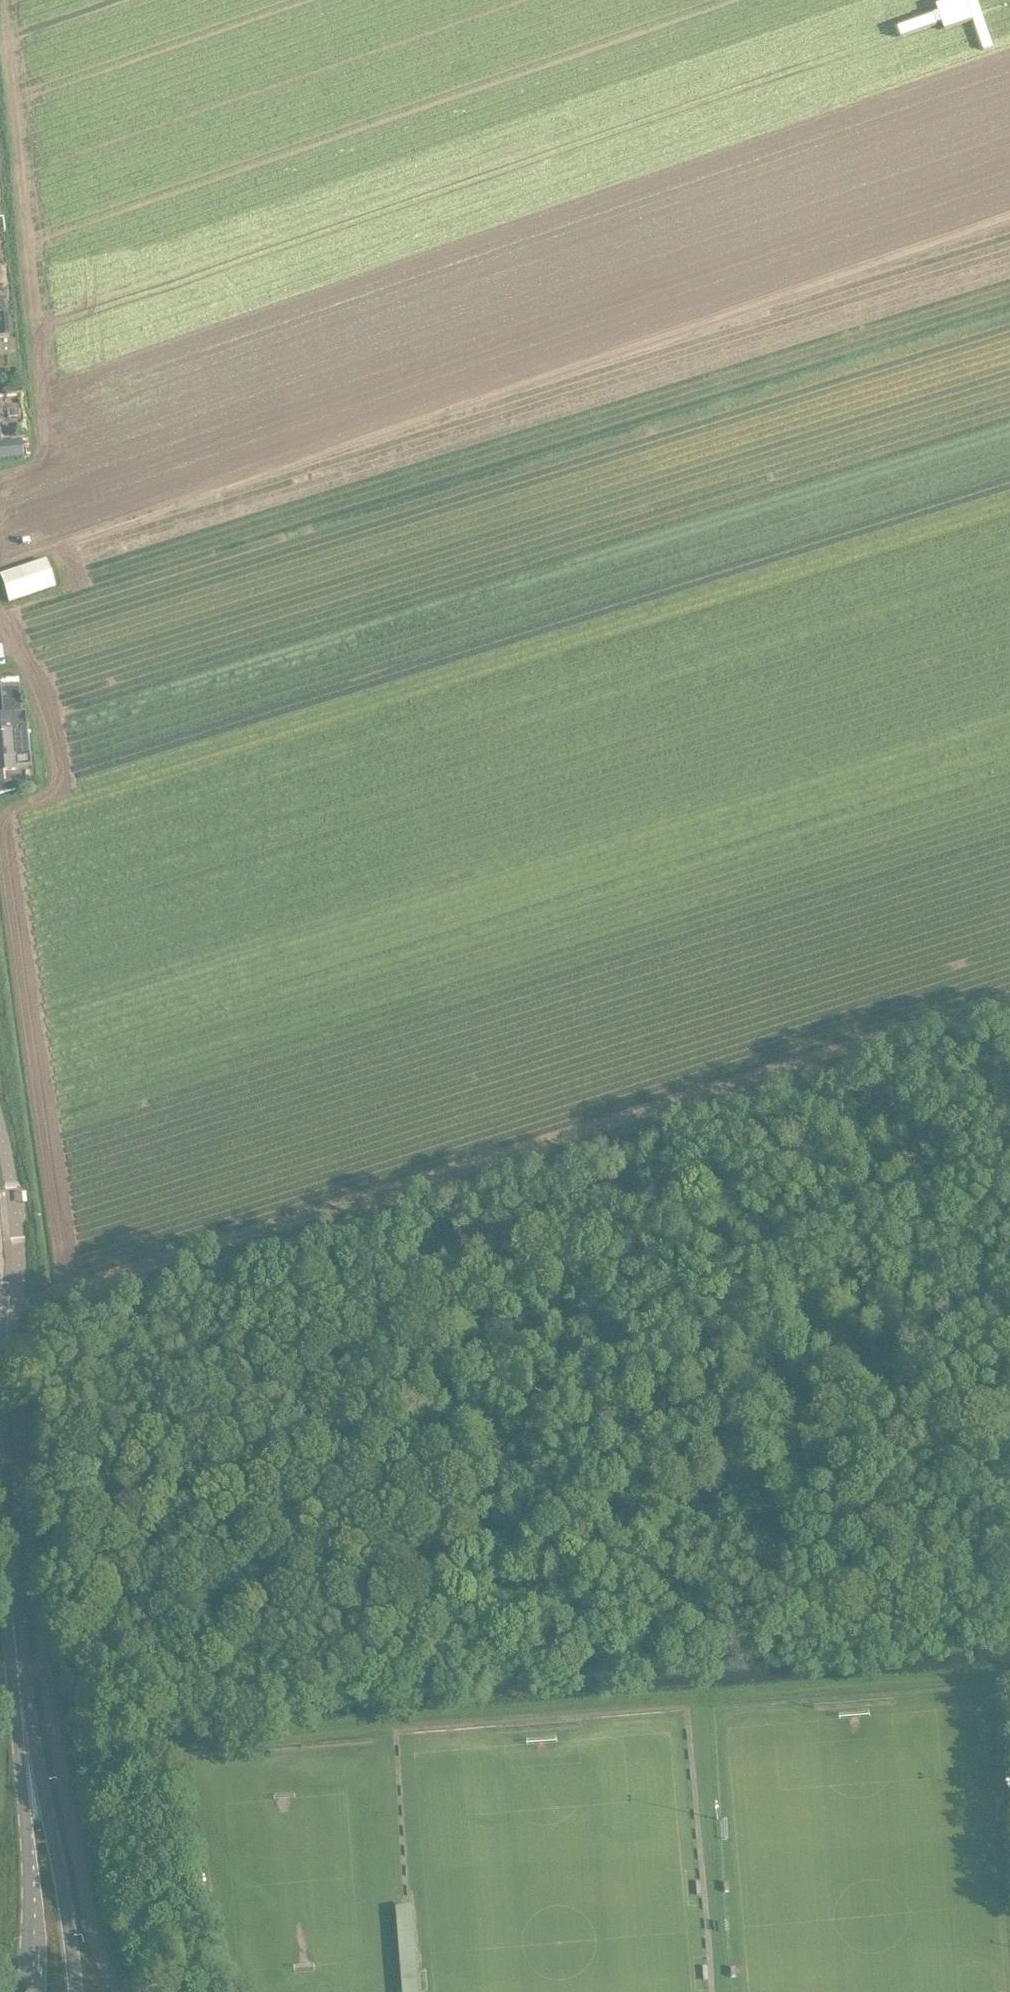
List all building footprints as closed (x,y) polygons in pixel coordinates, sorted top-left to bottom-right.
[(18,452),(17,438),(0,440),(0,454),(18,452)] [(43,557),(0,571),(0,587),(4,600),(51,585),(43,557)] [(0,678),(0,685),(14,684),(13,676),(0,678)] [(21,723),(20,710),(19,710),(16,684),(14,684),(0,685),(0,725),(21,723)] [(0,725),(0,769),(14,768),(12,754),(27,753),(25,735),(22,735),(21,723),(0,725)] [(0,781),(0,789),(12,787),(12,780),(0,781)]
